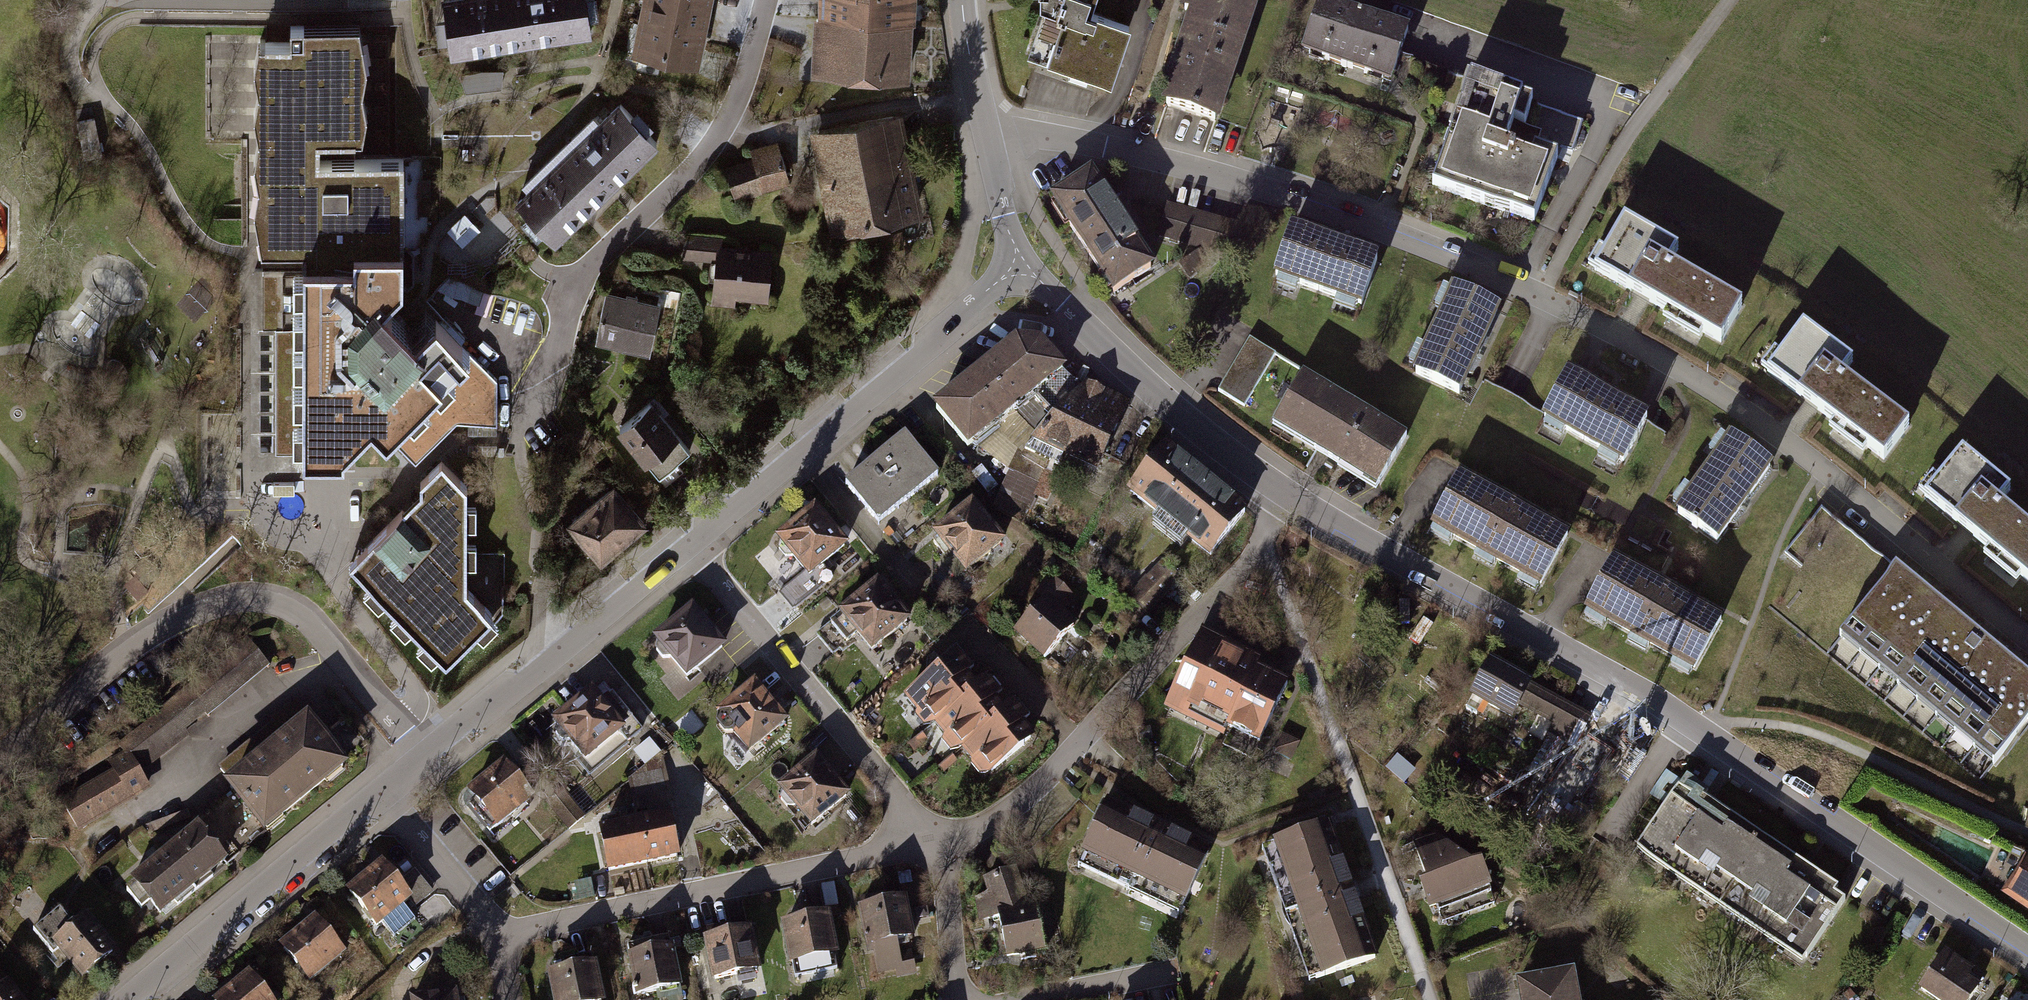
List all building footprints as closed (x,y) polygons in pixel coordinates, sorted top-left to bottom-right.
[(453,52),(594,33),(590,0),(446,0),(453,52)] [(713,0),(645,0),(633,55),(698,69),(713,0)] [(870,0),(823,0),(822,21),(869,23),(870,0)] [(912,26),(913,0),(870,0),(869,23),(912,26)] [(1041,7),(1044,8),(1029,54),(1113,83),(1133,25),(1093,11),(1096,0),(1042,0),(1041,7)] [(1234,0),(1185,0),(1181,12),(1190,15),(1159,105),(1221,126),(1223,119),(1260,9),(1234,0)] [(1315,0),(1296,53),(1393,86),(1412,33),(1315,0)] [(909,82),(912,26),(869,23),(822,21),(819,77),(909,82)] [(407,246),(403,245),(403,157),(360,157),(357,157),(357,137),(360,137),(359,135),(366,135),(370,111),(365,86),(369,63),(360,24),(293,24),(293,40),(265,40),(258,42),(254,65),(258,89),(254,112),(258,135),(254,158),(258,182),(254,207),(260,232),(302,231),(302,259),(302,269),(256,269),(256,330),(275,330),(275,452),(329,452),(335,452),(344,452),(344,446),(371,419),(415,462),(457,422),(497,422),(497,379),(469,351),(461,342),(465,338),(444,317),(440,321),(429,311),(412,328),(402,318),(388,304),(406,285),(407,246)] [(1573,118),(1466,82),(1430,189),(1537,225),(1573,118)] [(633,114),(621,101),(517,199),(530,212),(522,219),(538,236),(546,229),(558,242),(583,218),(619,185),(635,169),(662,144),(650,132),(657,124),(641,107),(633,114)] [(102,154),(94,118),(77,122),(84,157),(102,154)] [(901,118),(856,128),(877,230),(922,219),(901,118)] [(856,128),(812,137),(832,238),(877,230),(856,128)] [(752,153),(767,198),(790,190),(776,146),(752,153)] [(752,153),(724,162),(738,207),(767,198),(752,153)] [(1095,173),(1051,201),(1112,295),(1156,267),(1095,173)] [(1237,224),(1167,205),(1158,238),(1228,257),(1237,224)] [(1681,247),(1621,212),(1586,271),(1723,350),(1747,309),(1671,265),(1681,247)] [(902,232),(886,232),(887,242),(902,242),(902,232)] [(1381,258),(1291,232),(1276,284),(1365,311),(1381,258)] [(724,237),(686,234),(684,258),(716,260),(713,303),(736,305),(737,298),(770,300),(774,250),(723,246),(724,237)] [(662,302),(606,289),(593,343),(650,356),(662,302)] [(1497,314),(1448,291),(1410,370),(1459,393),(1497,314)] [(1862,360),(1802,316),(1760,373),(1888,467),(1918,426),(1850,376),(1862,360)] [(1068,373),(1043,342),(1016,341),(933,412),(969,457),(1068,373)] [(1275,358),(1251,343),(1223,391),(1247,405),(1275,358)] [(1406,439),(1301,378),(1272,427),(1377,489),(1406,439)] [(1648,424),(1570,379),(1541,428),(1620,473),(1648,424)] [(1088,382),(1030,444),(1099,476),(1131,404),(1088,382)] [(691,454),(650,401),(615,428),(656,481),(691,454)] [(883,525),(939,480),(907,441),(852,487),(883,525)] [(1248,511),(1167,443),(1130,487),(1212,555),(1248,511)] [(1774,473),(1730,444),(1681,516),(1724,546),(1774,473)] [(1963,447),(1922,496),(2027,584),(2027,528),(2004,508),(2017,492),(1963,447)] [(442,461),(428,475),(420,482),(421,512),(411,511),(403,510),(350,563),(358,571),(446,659),(492,613),(467,588),(466,486),(442,461)] [(1015,470),(999,491),(1024,510),(1040,489),(1015,470)] [(1541,592),(1569,539),(1459,480),(1431,534),(1541,592)] [(618,483),(569,522),(602,563),(651,524),(618,483)] [(1007,544),(971,507),(933,544),(968,580),(1007,544)] [(847,553),(814,513),(776,545),(809,585),(847,553)] [(1181,577),(1165,564),(1139,595),(1155,608),(1181,577)] [(1724,625),(1612,565),(1584,618),(1696,677),(1724,625)] [(1896,571),(1838,642),(1998,773),(2027,736),(2027,678),(1896,571)] [(909,619),(877,581),(841,612),(872,650),(909,619)] [(1090,619),(1052,584),(1012,628),(1049,663),(1090,619)] [(692,611),(655,642),(689,683),(726,652),(707,630),(692,611)] [(206,716),(268,665),(247,638),(120,740),(115,744),(122,752),(127,749),(140,772),(190,735),(185,729),(204,713),(206,716)] [(1288,681),(1200,638),(1165,710),(1253,753),(1288,681)] [(926,724),(931,720),(981,677),(958,649),(902,696),(926,724)] [(1548,696),(1490,663),(1472,695),(1512,717),(1519,703),(1538,714),(1548,696)] [(956,749),(961,745),(1008,705),(983,676),(981,677),(931,720),(956,749)] [(604,687),(553,725),(590,774),(640,735),(604,687)] [(753,687),(712,719),(744,759),(785,727),(753,687)] [(1038,732),(1013,702),(1008,705),(961,745),(985,776),(1038,732)] [(1548,734),(1572,746),(1584,728),(1589,717),(1564,704),(1548,734)] [(305,723),(221,792),(260,841),(345,772),(305,723)] [(1614,749),(1584,728),(1572,746),(1525,815),(1549,831),(1574,794),(1581,798),(1614,749)] [(76,829),(149,788),(140,772),(127,749),(122,752),(106,761),(111,770),(59,799),(76,829)] [(850,797),(818,758),(776,793),(809,831),(850,797)] [(533,806),(502,769),(466,798),(497,835),(533,806)] [(1856,898),(1685,784),(1637,855),(1808,969),(1856,898)] [(1210,855),(1106,807),(1081,861),(1185,909),(1210,855)] [(637,830),(646,872),(679,865),(670,823),(637,830)] [(637,830),(601,837),(609,879),(646,872),(637,830)] [(1332,833),(1269,854),(1313,986),(1376,965),(1332,833)] [(198,835),(129,890),(155,923),(225,868),(198,835)] [(1439,837),(1412,850),(1416,865),(1424,894),(1430,916),(1494,897),(1481,866),(1439,837)] [(2008,890),(2027,902),(2027,859),(2008,890)] [(1019,869),(981,880),(1006,965),(1044,954),(1019,869)] [(410,905),(381,871),(344,902),(373,936),(410,905)] [(904,903),(860,913),(869,952),(913,942),(904,903)] [(32,928),(50,950),(77,929),(58,907),(32,928)] [(833,918),(785,929),(794,968),(842,958),(833,918)] [(77,929),(50,950),(79,987),(114,959),(85,922),(77,929)] [(341,959),(314,925),(278,953),(306,987),(341,959)] [(755,935),(703,945),(711,986),(763,975),(755,935)] [(672,953),(623,963),(631,999),(679,989),(672,953)] [(1943,956),(1917,995),(1924,999),(1974,999),(1985,984),(1943,956)] [(548,976),(553,999),(605,999),(598,967),(548,976)] [(1516,983),(1519,999),(1583,999),(1577,971),(1516,983)] [(231,999),(268,999),(255,982),(231,999)] [(0,998),(0,999),(25,999),(14,987),(0,998)]
